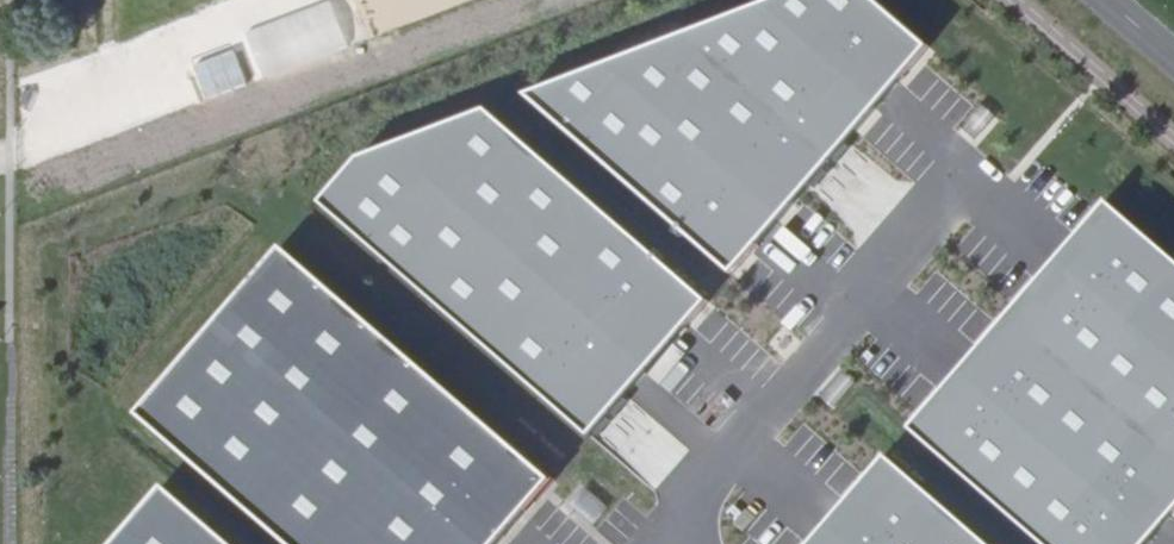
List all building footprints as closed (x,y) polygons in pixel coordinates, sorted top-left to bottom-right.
[(734,277),(920,55),(858,0),(782,0),(522,94),(734,277)] [(585,440),(699,299),(481,113),(352,161),(316,207),(585,440)] [(1036,543),(1140,543),(1173,505),(1173,267),(1103,205),(905,430),(1036,543)] [(289,253),(145,422),(289,543),(493,543),(551,477),(289,253)] [(884,458),(809,543),(983,543),(884,458)] [(580,485),(565,502),(590,524),(605,507),(580,485)] [(115,543),(221,543),(160,492),(115,543)]
